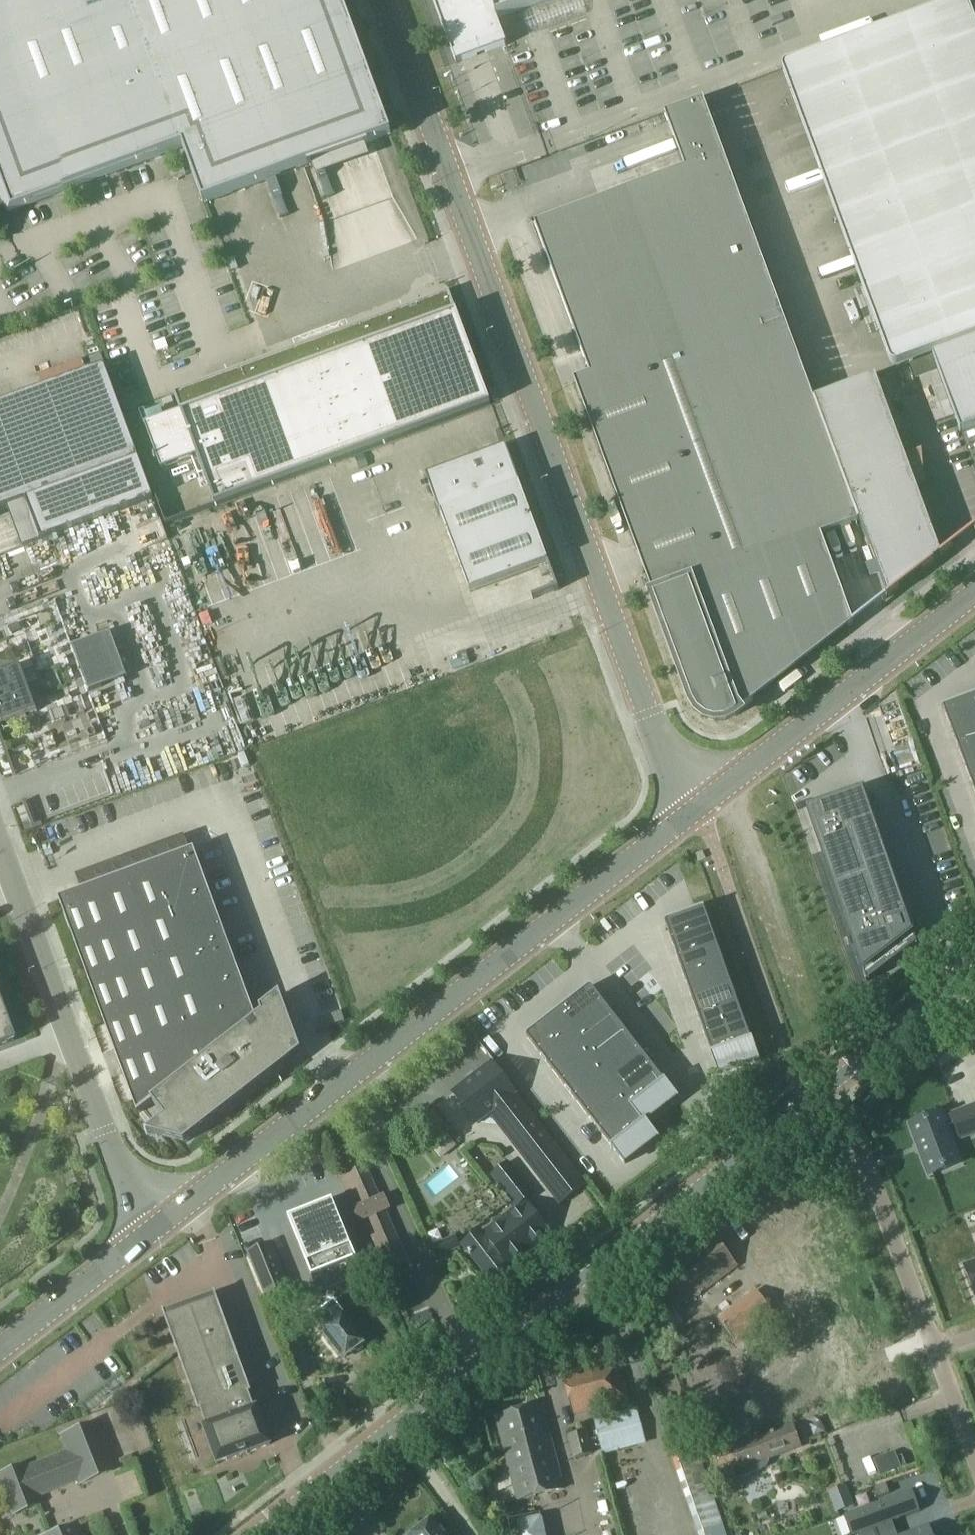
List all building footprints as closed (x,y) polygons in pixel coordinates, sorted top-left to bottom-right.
[(392,135),(342,0),(0,0),(0,198),(6,214),(184,148),(204,204),(309,166),(309,168),(313,167),(312,165),(366,145),(366,147),(370,146),(369,144),(392,135)] [(457,64),(478,56),(507,45),(497,18),(548,0),(433,0),(457,64)] [(784,73),(784,75),(891,365),(892,366),(893,368),(894,368),(896,369),(898,369),(910,364),(933,356),(974,340),(974,23),(974,22),(969,7),(968,6),(968,5),(967,4),(966,4),(964,4),(962,4),(787,68),(786,69),(785,70),(785,72),(784,73)] [(575,380),(644,568),(690,694),(689,694),(692,703),(693,703),(699,712),(707,718),(716,721),(726,720),(735,715),(736,716),(743,710),(743,709),(854,623),(821,534),(858,520),(812,400),(814,399),(706,99),(666,114),(686,169),(536,224),(591,374),(575,380)] [(449,292),(174,393),(216,506),(491,405),(449,292)] [(933,356),(939,371),(961,432),(974,427),(974,340),(933,356)] [(933,356),(910,364),(916,379),(939,371),(933,356)] [(25,501),(40,541),(154,499),(139,459),(105,365),(0,403),(0,510),(25,501)] [(876,377),(814,399),(812,400),(858,520),(887,598),(942,555),(916,486),(925,482),(922,451),(905,457),(876,377)] [(167,411),(176,408),(172,397),(163,400),(167,411)] [(547,563),(547,564),(556,588),(532,597),(533,599),(559,590),(506,446),(426,476),(470,591),(547,563)] [(111,632),(73,646),(90,691),(127,677),(111,632)] [(37,710),(35,706),(32,707),(29,698),(30,698),(28,693),(27,693),(24,685),(25,684),(23,679),(22,680),(19,671),(22,670),(21,665),(0,673),(0,724),(37,710)] [(951,727),(974,718),(974,695),(969,697),(970,698),(945,707),(944,706),(942,707),(943,709),(944,709),(951,727)] [(951,727),(958,746),(974,740),(974,718),(951,727)] [(958,746),(965,765),(974,761),(974,740),(958,746)] [(972,783),(974,782),(974,761),(965,765),(972,783)] [(917,944),(864,790),(808,810),(867,982),(917,944)] [(59,899),(59,900),(138,1114),(153,1102),(165,1118),(151,1129),(146,1133),(158,1136),(184,1143),(185,1143),(285,1065),(302,1052),(300,1046),(281,994),(261,1009),(262,1015),(257,1019),(194,849),(59,899)] [(672,919),(665,922),(672,941),(712,927),(705,907),(698,910),(697,909),(695,910),(696,911),(674,918),(673,917),(672,918),(672,919)] [(712,927),(672,941),(679,960),(718,946),(712,927)] [(718,946),(679,960),(685,979),(725,965),(718,946)] [(725,965),(685,979),(692,998),(732,984),(725,965)] [(732,984),(692,998),(699,1017),(738,1003),(732,984)] [(563,1007),(558,1011),(571,1027),(604,1002),(591,986),(585,990),(584,989),(583,991),(584,991),(565,1006),(564,1005),(563,1006),(563,1007)] [(604,1002),(571,1027),(584,1043),(616,1018),(604,1002)] [(738,1003),(699,1017),(706,1036),(745,1022),(738,1003)] [(13,1042),(0,1009),(0,1047),(13,1042)] [(532,1031),(526,1036),(539,1052),(571,1027),(558,1011),(553,1015),(553,1014),(551,1015),(552,1016),(533,1030),(533,1029),(531,1030),(532,1031)] [(616,1018),(584,1043),(596,1059),(628,1034),(616,1018)] [(745,1022),(706,1036),(712,1054),(711,1054),(711,1055),(753,1040),(753,1039),(752,1039),(745,1022)] [(571,1027),(539,1052),(551,1068),(584,1043),(571,1027)] [(628,1034),(596,1059),(609,1074),(640,1050),(628,1034)] [(753,1040),(711,1055),(711,1056),(713,1055),(719,1074),(759,1060),(752,1041),(753,1041),(753,1040)] [(584,1043),(551,1068),(563,1084),(596,1059),(584,1043)] [(640,1050),(609,1074),(621,1090),(653,1066),(640,1050)] [(596,1059),(563,1084),(576,1100),(609,1074),(596,1059)] [(516,1094),(491,1063),(453,1092),(478,1124),(495,1111),(564,1199),(560,1202),(561,1203),(585,1184),(516,1094)] [(653,1066),(621,1090),(633,1106),(666,1081),(665,1080),(664,1081),(653,1066)] [(609,1074),(576,1100),(588,1116),(621,1090),(609,1074)] [(666,1081),(633,1106),(646,1122),(678,1098),(666,1082),(667,1081),(666,1081)] [(621,1090),(588,1116),(600,1132),(633,1106),(621,1090)] [(942,1118),(941,1114),(913,1125),(931,1173),(959,1163),(946,1127),(954,1124),(954,1125),(965,1120),(971,1134),(974,1133),(974,1105),(950,1115),(942,1118)] [(633,1106),(600,1132),(612,1147),(611,1147),(612,1148),(646,1122),(633,1106)] [(420,1118),(426,1133),(440,1127),(434,1113),(420,1118)] [(646,1122),(612,1148),(612,1149),(613,1148),(625,1164),(658,1138),(646,1122)] [(365,1162),(363,1163),(349,1129),(327,1138),(342,1172),(337,1174),(379,1269),(407,1256),(365,1162)] [(462,1243),(492,1282),(552,1234),(525,1200),(533,1194),(508,1162),(492,1174),(517,1206),(483,1232),(481,1229),(462,1243)] [(294,1231),(313,1277),(357,1259),(333,1200),(311,1209),(312,1212),(291,1220),(296,1231),(294,1231)] [(714,1233),(700,1244),(653,1280),(674,1308),(691,1296),(693,1298),(704,1290),(705,1291),(738,1265),(714,1233)] [(453,1234),(429,1245),(435,1258),(459,1247),(453,1234)] [(271,1243),(248,1252),(267,1299),(290,1289),(271,1243)] [(964,1264),(974,1292),(974,1260),(964,1264)] [(758,1290),(752,1294),(719,1319),(736,1341),(774,1312),(758,1290)] [(252,1393),(217,1296),(216,1297),(216,1298),(167,1316),(166,1315),(165,1316),(200,1412),(202,1411),(207,1425),(205,1426),(218,1464),(271,1444),(258,1407),(255,1408),(250,1393),(252,1393)] [(336,1301),(314,1318),(324,1331),(344,1357),(355,1349),(358,1350),(364,1346),(363,1343),(367,1340),(336,1301)] [(564,1373),(572,1407),(574,1414),(600,1407),(630,1400),(619,1359),(564,1373)] [(543,1405),(536,1407),(497,1417),(518,1500),(564,1488),(543,1405)] [(604,1454),(648,1443),(639,1408),(594,1420),(604,1454)] [(38,1504),(33,1491),(75,1475),(79,1484),(113,1470),(94,1422),(60,1435),(66,1451),(24,1468),(23,1464),(0,1473),(0,1483),(3,1492),(5,1491),(4,1490),(16,1485),(25,1508),(23,1509),(23,1510),(38,1504)] [(801,1446),(793,1425),(734,1448),(742,1468),(745,1476),(763,1469),(760,1461),(801,1446)] [(592,1453),(586,1431),(569,1435),(575,1457),(592,1453)] [(700,1532),(698,1532),(699,1534),(727,1534),(724,1524),(722,1525),(697,1450),(674,1457),(700,1532)] [(875,1461),(881,1475),(901,1466),(901,1467),(906,1465),(903,1457),(898,1459),(895,1452),(875,1461)] [(853,1485),(856,1492),(865,1489),(862,1481),(853,1485)] [(890,1493),(887,1484),(875,1488),(879,1498),(890,1493)] [(853,1504),(848,1489),(833,1494),(838,1510),(853,1504)] [(913,1490),(844,1515),(844,1516),(847,1515),(854,1534),(851,1534),(855,1534),(921,1511),(920,1510),(919,1510),(912,1491),(913,1491),(913,1490)] [(429,1516),(428,1517),(430,1520),(410,1534),(443,1534),(429,1516)] [(512,1534),(546,1534),(542,1517),(510,1524),(512,1534)] [(76,1524),(47,1534),(80,1534),(76,1524)] [(929,1526),(931,1526),(930,1524),(901,1534),(933,1534),(929,1526)]
